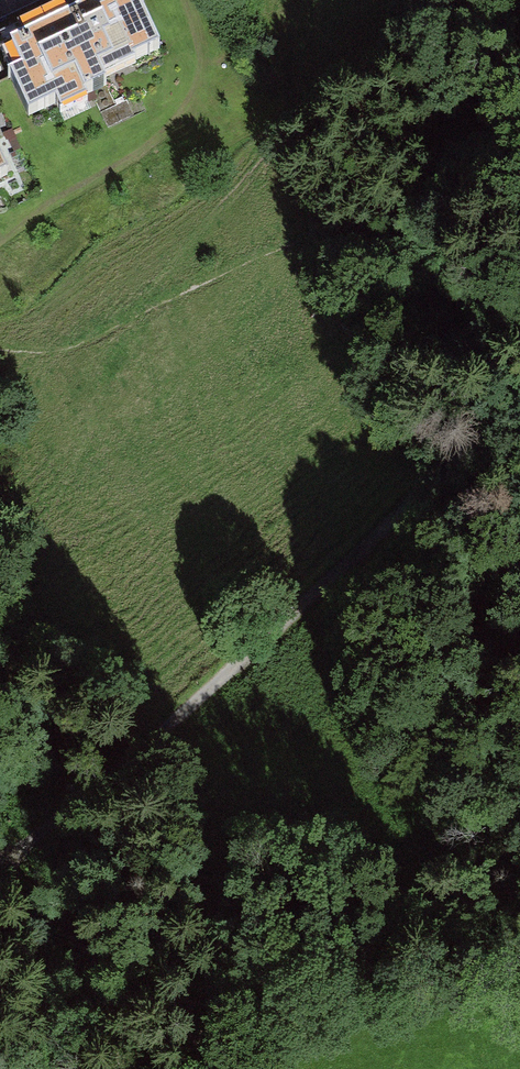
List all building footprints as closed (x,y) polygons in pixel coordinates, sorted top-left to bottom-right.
[(0,18),(0,25),(28,84),(37,112),(163,52),(138,0),(39,0),(0,18)] [(28,84),(0,25),(0,98),(28,84)] [(22,177),(0,133),(0,187),(22,177)]
